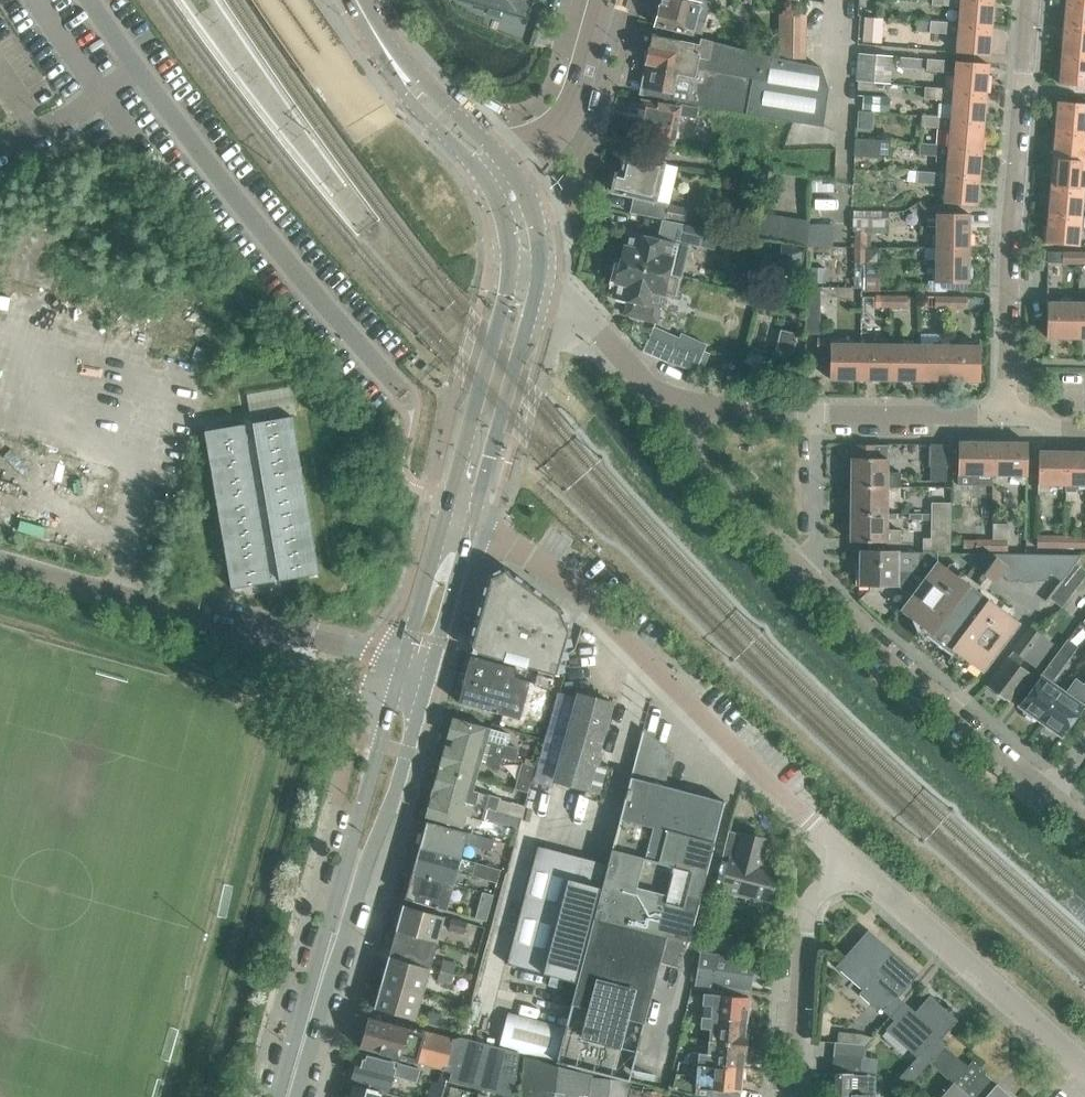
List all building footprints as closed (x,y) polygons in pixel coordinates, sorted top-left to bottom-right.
[(526,16),(530,0),(470,0),(526,16)] [(653,24),(690,33),(701,36),(707,9),(704,8),(705,7),(697,6),(698,0),(659,0),(653,24)] [(931,5),(960,7),(958,23),(990,26),(992,0),(931,0),(931,5)] [(1078,0),(1066,0),(1063,27),(1084,29),(1084,1),(1078,0)] [(806,14),(784,13),(781,57),(803,58),(806,14)] [(864,18),(862,42),(881,44),(883,20),(864,18)] [(916,20),(915,32),(929,33),(929,32),(930,21),(916,20)] [(930,21),(929,32),(957,35),(956,52),(988,55),(990,26),(958,23),(930,21)] [(1061,55),(1084,57),(1084,29),(1063,27),(1061,55)] [(819,65),(805,62),(697,40),(696,43),(652,34),(650,44),(650,43),(639,93),(744,113),(818,125),(826,89),(819,65)] [(857,53),(855,81),(890,84),(892,56),(857,53)] [(1061,55),(1059,84),(1084,87),(1084,57),(1061,55)] [(928,56),(927,68),(943,69),(944,58),(928,56)] [(955,61),(953,89),(953,90),(985,93),(988,64),(955,61)] [(924,87),(923,99),(940,100),(940,105),(951,106),(950,117),(950,118),(982,121),(985,93),(953,90),(953,89),(924,87)] [(863,95),(861,111),(889,113),(890,97),(863,95)] [(638,99),(630,137),(670,145),(676,115),(691,118),(694,107),(677,104),(676,107),(638,99)] [(1058,102),(1055,131),(1084,134),(1084,104),(1058,102)] [(948,146),(980,149),(982,121),(950,118),(950,117),(922,115),(921,127),(949,129),(948,145),(948,146)] [(1084,161),(1084,160),(1084,158),(1084,134),(1055,131),(1052,159),(1084,162),(1084,161)] [(853,156),(854,156),(889,159),(890,141),(854,138),(853,156)] [(977,177),(980,149),(948,146),(948,145),(919,143),(912,143),(911,154),(935,156),(935,162),(946,162),(945,173),(945,174),(977,177)] [(681,222),(685,209),(667,204),(676,166),(660,163),(660,162),(623,154),(619,174),(613,172),(609,192),(633,197),(629,213),(664,220),(664,218),(681,222)] [(1084,161),(1084,162),(1052,159),(1050,187),(1082,190),(1082,188),(1084,172),(1084,160),(1084,161)] [(945,173),(908,170),(907,182),(944,185),(942,203),(975,206),(977,177),(945,174),(945,173)] [(822,191),(822,181),(812,181),(812,191),(822,191)] [(1047,215),(1079,218),(1079,217),(1081,202),(1084,203),(1084,189),(1082,188),(1082,190),(1050,187),(1047,215)] [(852,232),(853,232),(866,232),(889,233),(888,210),(853,211),(852,232)] [(759,212),(755,236),(799,244),(806,246),(806,219),(759,212)] [(967,215),(927,214),(927,226),(935,226),(934,248),(934,249),(966,250),(967,215)] [(1079,218),(1047,215),(1044,244),(1077,247),(1078,228),(1084,229),(1084,217),(1079,217),(1079,218)] [(627,234),(619,264),(664,275),(679,278),(687,244),(698,246),(713,250),(718,231),(662,221),(657,241),(627,234)] [(866,263),(866,261),(866,247),(866,232),(853,232),(853,263),(855,263),(862,263),(866,263)] [(782,244),(779,257),(791,259),(788,273),(800,275),(805,248),(793,246),(782,244)] [(880,247),(866,247),(866,261),(866,263),(880,263),(880,247)] [(924,248),(924,260),(934,260),(933,283),(929,283),(929,292),(946,292),(946,284),(965,284),(966,250),(934,249),(934,248),(924,248)] [(1062,264),(1078,264),(1078,252),(1062,251),(1062,252),(1062,264)] [(679,278),(664,275),(619,264),(612,297),(628,301),(624,315),(653,321),(659,294),(674,297),(679,278)] [(825,282),(825,267),(810,267),(809,282),(825,282)] [(820,334),(820,287),(805,287),(805,334),(820,334)] [(879,308),(889,308),(889,294),(879,294),(879,295),(861,295),(860,318),(879,319),(879,308)] [(889,294),(889,308),(906,309),(906,295),(889,294)] [(934,308),(950,308),(950,296),(934,296),(934,308)] [(966,308),(966,296),(950,296),(950,308),(966,308)] [(1077,304),(1046,304),(1046,339),(1077,339),(1077,304)] [(1077,304),(1077,339),(1084,340),(1084,304),(1077,304)] [(668,333),(654,326),(643,351),(669,363),(694,370),(706,344),(680,333),(676,343),(674,342),(673,344),(665,341),(668,333)] [(780,329),(775,350),(792,354),(797,333),(780,329)] [(830,339),(816,338),(815,352),(828,352),(828,379),(857,380),(858,344),(830,344),(830,339)] [(887,345),(858,344),(857,380),(887,380),(887,345)] [(887,345),(887,380),(917,381),(917,345),(887,345)] [(947,346),(917,345),(917,381),(946,381),(947,346)] [(947,346),(946,381),(977,382),(977,346),(947,346)] [(261,420),(296,575),(335,566),(300,411),(261,420)] [(288,577),(253,421),(213,430),(248,586),(288,577)] [(957,443),(957,475),(958,475),(958,485),(970,485),(970,475),(991,476),(991,444),(957,443)] [(852,459),(849,459),(849,487),(884,487),(888,487),(898,488),(898,472),(888,472),(888,458),(876,457),(876,445),(853,444),(852,459)] [(991,444),(991,476),(1025,476),(1025,444),(991,444)] [(927,446),(927,463),(926,481),(942,482),(943,464),(943,446),(927,446)] [(1064,485),(1064,452),(1036,451),(1036,484),(1038,485),(1038,491),(1048,491),(1048,485),(1064,485)] [(1064,485),(1064,491),(1075,492),(1075,485),(1084,485),(1084,452),(1064,452),(1064,485)] [(888,487),(884,487),(849,487),(849,514),(888,514),(888,487)] [(930,514),(930,521),(950,522),(950,503),(930,502),(930,514)] [(848,541),(883,541),(900,541),(900,530),(888,530),(888,514),(849,514),(848,541)] [(922,538),(922,552),(936,552),(950,552),(950,522),(930,521),(930,538),(922,538)] [(1036,549),(1062,549),(1063,535),(1036,535),(1036,549)] [(1062,549),(1084,549),(1084,536),(1063,535),(1062,549)] [(991,553),(991,539),(975,539),(975,551),(973,550),(973,553),(991,553)] [(991,539),(991,553),(1007,553),(1007,539),(991,539)] [(900,584),(912,593),(936,561),(936,552),(922,552),(918,552),(918,553),(860,552),(860,584),(900,584)] [(1031,554),(1026,554),(1016,554),(1016,553),(991,553),(973,553),(959,552),(959,557),(961,558),(994,583),(1000,575),(1004,578),(1007,582),(1021,580),(1021,583),(1034,582),(1031,554)] [(1047,581),(1047,575),(1049,554),(1031,554),(1034,582),(1047,581)] [(1081,555),(1049,554),(1047,575),(1052,576),(1060,581),(1070,569),(1081,556),(1081,555)] [(936,561),(912,593),(899,610),(928,632),(924,636),(950,655),(954,651),(982,673),(1020,624),(936,561)] [(464,644),(467,649),(539,669),(550,672),(554,674),(555,670),(559,669),(558,663),(558,662),(557,662),(558,657),(562,656),(561,650),(561,649),(562,644),(566,643),(565,637),(565,636),(564,636),(566,629),(556,606),(500,565),(484,573),(464,644)] [(1083,579),(1070,569),(1060,581),(1044,602),(1045,602),(1048,599),(1060,608),(1083,579)] [(1045,631),(1040,628),(1033,622),(1012,650),(1007,658),(1007,659),(991,679),(987,685),(1008,701),(1028,675),(1018,667),(1024,659),(1034,667),(1052,643),(1042,636),(1045,631)] [(1017,705),(1038,721),(1060,691),(1060,690),(1049,682),(1061,667),(1061,666),(1077,645),(1068,638),(1052,659),(1052,660),(1017,705)] [(471,655),(464,679),(458,701),(497,713),(494,723),(516,729),(519,718),(528,721),(534,698),(537,687),(531,685),(532,682),(524,680),(526,672),(516,669),(516,668),(471,655)] [(550,672),(539,669),(535,684),(546,687),(550,672)] [(1082,709),(1084,704),(1084,680),(1083,684),(1074,678),(1063,693),(1062,692),(1060,691),(1038,721),(1039,722),(1061,737),(1082,709)] [(597,754),(611,703),(578,693),(553,781),(586,790),(584,798),(601,802),(611,768),(599,764),(601,755),(597,754)] [(509,738),(508,733),(490,729),(453,718),(446,742),(502,758),(514,761),(518,748),(506,744),(508,741),(509,738)] [(671,754),(643,730),(642,730),(565,1027),(556,1061),(629,1080),(660,962),(662,962),(669,935),(688,939),(697,904),(724,801),(663,785),(671,754)] [(446,742),(439,765),(477,776),(481,761),(483,762),(486,767),(498,771),(502,758),(446,742)] [(514,788),(528,792),(535,766),(521,762),(514,788)] [(473,790),(477,776),(439,765),(431,793),(520,818),(524,806),(499,799),(500,798),(473,790)] [(517,830),(520,818),(431,793),(425,816),(463,826),(465,816),(483,821),(484,820),(517,830)] [(426,820),(419,846),(461,858),(465,843),(490,850),(493,839),(426,820)] [(746,896),(744,903),(767,909),(778,869),(761,864),(768,839),(740,832),(740,833),(729,831),(715,888),(746,896)] [(537,844),(506,963),(574,981),(606,863),(537,844)] [(461,858),(419,846),(411,872),(454,884),(457,871),(470,875),(489,880),(493,867),(474,861),(461,858)] [(411,872),(404,898),(446,910),(454,884),(411,872)] [(486,921),(493,895),(481,892),(474,918),(486,921)] [(399,903),(392,926),(396,927),(395,930),(437,942),(444,916),(399,903)] [(782,908),(775,906),(772,917),(779,919),(782,908)] [(463,934),(467,922),(452,917),(448,930),(463,934)] [(395,930),(388,956),(430,968),(437,942),(395,930)] [(877,1010),(880,1008),(893,1019),(906,1004),(898,997),(918,974),(867,930),(844,956),(837,964),(835,966),(861,989),(858,993),(877,1010)] [(705,948),(726,954),(730,939),(709,933),(705,948)] [(688,939),(669,935),(662,962),(676,966),(682,940),(688,941),(688,939)] [(837,964),(844,956),(835,948),(828,956),(837,964)] [(694,987),(706,989),(708,989),(709,986),(737,989),(737,988),(740,973),(750,975),(752,959),(700,951),(694,987)] [(422,994),(430,968),(388,956),(380,981),(422,994)] [(440,971),(452,974),(456,962),(443,959),(440,971)] [(449,985),(452,974),(440,971),(437,982),(449,985)] [(415,1019),(422,994),(380,981),(373,1007),(398,1014),(415,1019)] [(737,989),(709,986),(708,989),(706,989),(706,994),(703,993),(702,1004),(711,1005),(710,1017),(746,1020),(748,997),(742,996),(743,989),(737,988),(737,989)] [(953,1053),(938,1041),(957,1020),(929,995),(914,1011),(906,1004),(893,1019),(903,1029),(894,1039),(905,1049),(906,1047),(916,1056),(919,1054),(937,1070),(953,1053)] [(425,1022),(438,1025),(441,1014),(428,1010),(425,1022)] [(507,1012),(498,1046),(556,1061),(565,1027),(507,1012)] [(708,1041),(710,1041),(747,1045),(749,1029),(745,1028),(746,1020),(710,1017),(701,1016),(700,1027),(709,1028),(708,1041)] [(454,1038),(396,1022),(395,1024),(368,1017),(360,1047),(442,1069),(450,1071),(448,1080),(512,1096),(518,1052),(461,1037),(454,1038)] [(864,1044),(850,1043),(851,1034),(838,1033),(837,1042),(834,1042),(833,1055),(863,1058),(864,1044)] [(746,1060),(747,1045),(710,1041),(709,1053),(681,1051),(678,1062),(697,1064),(742,1068),(743,1059),(746,1060)] [(356,1065),(355,1065),(351,1081),(388,1091),(393,1075),(416,1081),(419,1069),(359,1053),(356,1065)] [(967,1066),(953,1053),(937,1070),(952,1083),(940,1096),(1011,1096),(985,1074),(985,1073),(971,1060),(967,1066)] [(879,1059),(863,1058),(833,1055),(832,1068),(862,1071),(862,1072),(878,1074),(879,1059)] [(628,1083),(592,1078),(592,1075),(523,1056),(518,1096),(626,1096),(628,1083)] [(742,1068),(697,1064),(696,1076),(676,1073),(672,1088),(695,1095),(696,1088),(712,1089),(710,1096),(738,1096),(739,1091),(740,1091),(742,1068)] [(448,1080),(450,1071),(442,1069),(438,1082),(432,1080),(428,1096),(442,1096),(447,1079),(448,1080)] [(874,1076),(867,1075),(851,1075),(851,1073),(831,1072),(830,1096),(874,1096),(874,1076)] [(381,1091),(349,1083),(345,1096),(379,1096),(381,1091)]
